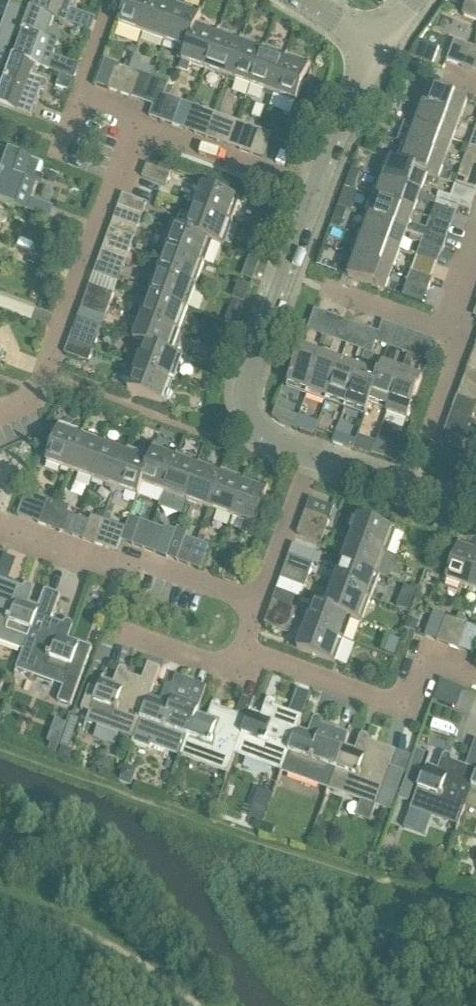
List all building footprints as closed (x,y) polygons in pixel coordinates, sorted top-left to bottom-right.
[(13,4),(56,20),(68,24),(72,26),(76,15),(72,14),(77,0),(14,0),(13,4)] [(156,0),(130,0),(120,26),(143,34),(156,0)] [(180,5),(166,0),(156,0),(143,34),(166,43),(180,5)] [(465,16),(475,20),(475,0),(471,0),(465,16)] [(0,39),(0,52),(39,67),(51,71),(55,72),(59,62),(55,60),(62,41),(50,36),(56,20),(13,4),(0,39)] [(199,25),(200,25),(204,14),(180,5),(166,43),(188,50),(189,51),(199,25)] [(221,32),(200,25),(199,25),(189,51),(188,50),(184,61),(183,61),(179,70),(188,73),(191,64),(207,70),(221,32)] [(230,78),(243,41),(221,32),(207,70),(230,78)] [(455,40),(447,61),(474,71),(475,64),(475,59),(467,55),(470,46),(455,40)] [(251,85),(265,48),(243,41),(230,78),(251,85)] [(470,46),(467,55),(475,59),(475,48),(470,46)] [(275,94),(289,57),(265,48),(251,85),(275,94)] [(437,54),(423,48),(419,58),(433,63),(437,54)] [(0,52),(0,106),(33,118),(44,88),(33,84),(39,67),(0,52)] [(289,57),(275,94),(299,103),(305,83),(310,82),(314,73),(311,69),(312,65),(289,57)] [(122,94),(131,70),(118,65),(109,89),(122,94)] [(131,70),(122,94),(133,98),(142,74),(131,70)] [(468,100),(430,87),(419,83),(414,103),(423,107),(461,120),(468,100)] [(154,106),(150,117),(163,122),(171,97),(158,93),(154,106)] [(171,97),(163,122),(173,126),(183,101),(171,97)] [(454,139),(461,120),(423,107),(417,126),(454,139)] [(208,138),(217,114),(204,109),(195,133),(208,138)] [(228,118),(217,114),(208,138),(219,142),(228,118)] [(262,130),(249,126),(240,150),(253,155),(262,130)] [(417,126),(410,145),(448,159),(454,139),(417,126)] [(262,130),(253,155),(264,159),(273,134),(262,130)] [(440,179),(448,159),(410,145),(404,163),(403,164),(429,173),(429,175),(440,179)] [(28,212),(38,185),(40,181),(28,177),(30,172),(34,160),(0,148),(0,201),(28,212)] [(403,164),(404,163),(391,158),(384,179),(422,193),(429,175),(429,173),(403,164)] [(465,160),(461,172),(472,176),(475,165),(475,164),(465,160)] [(167,186),(171,173),(147,164),(142,177),(167,186)] [(357,184),(358,169),(343,168),(342,183),(357,184)] [(416,212),(422,193),(384,179),(377,198),(416,212)] [(194,210),(233,224),(242,200),(203,186),(194,210)] [(443,194),(440,193),(435,206),(446,210),(451,197),(443,194)] [(118,207),(143,215),(147,203),(123,195),(118,207)] [(451,197),(446,210),(456,213),(458,207),(461,201),(451,197)] [(377,198),(370,217),(409,232),(423,237),(426,228),(412,223),(416,212),(377,198)] [(472,205),(461,201),(458,207),(470,211),(472,205)] [(139,227),(143,215),(118,207),(114,218),(139,227)] [(225,248),(233,224),(194,210),(187,230),(186,232),(213,242),(212,243),(225,248)] [(370,217),(363,236),(402,251),(409,232),(370,217)] [(187,230),(169,224),(169,225),(174,227),(170,237),(166,236),(161,248),(166,250),(204,264),(212,243),(213,242),(186,232),(187,230)] [(424,238),(423,239),(421,244),(432,248),(437,236),(426,232),(424,237),(424,238)] [(395,270),(402,251),(363,236),(357,256),(395,270)] [(447,240),(437,236),(432,248),(442,252),(447,240)] [(102,252),(126,261),(131,248),(107,239),(102,252)] [(196,286),(204,264),(166,250),(157,272),(196,286)] [(123,273),(126,261),(102,252),(98,264),(123,273)] [(388,290),(395,270),(357,256),(349,277),(388,290)] [(423,274),(412,270),(408,283),(418,286),(423,274)] [(188,309),(196,286),(157,272),(149,295),(188,309)] [(433,278),(423,274),(418,286),(429,290),(433,278)] [(86,297),(110,306),(115,294),(90,285),(86,297)] [(180,332),(188,309),(149,295),(141,318),(180,332)] [(110,306),(86,297),(81,309),(106,318),(110,306)] [(329,315),(325,325),(337,330),(341,319),(329,315)] [(172,353),(180,332),(141,318),(132,341),(144,346),(144,344),(171,354),(172,353)] [(325,325),(321,336),(333,340),(337,330),(325,325)] [(368,328),(364,339),(377,344),(381,333),(368,328)] [(98,339),(74,330),(69,343),(93,352),(98,339)] [(410,331),(406,342),(418,346),(422,336),(410,331)] [(364,339),(360,350),(373,355),(377,344),(364,339)] [(406,342),(402,352),(414,357),(418,346),(406,342)] [(90,363),(93,352),(69,343),(65,354),(90,363)] [(183,357),(172,353),(171,354),(144,344),(144,346),(136,367),(174,381),(183,357)] [(310,391),(323,353),(302,346),(289,383),(310,391)] [(329,398),(342,360),(323,353),(310,391),(329,398)] [(471,358),(467,370),(475,374),(475,360),(471,358)] [(347,405),(361,367),(342,360),(329,398),(347,405)] [(389,407),(402,370),(382,363),(378,373),(380,374),(370,401),(371,401),(389,407)] [(166,404),(174,381),(136,367),(128,390),(166,404)] [(380,374),(378,373),(361,367),(347,405),(367,412),(371,401),(370,401),(380,374)] [(402,370),(389,407),(409,415),(423,377),(402,370)] [(464,413),(468,401),(457,397),(453,409),(464,413)] [(468,401),(464,413),(474,416),(475,411),(475,403),(468,401)] [(449,422),(445,434),(459,439),(455,450),(470,455),(473,444),(465,441),(469,429),(449,422)] [(69,471),(84,432),(61,424),(47,463),(69,471)] [(92,479),(107,441),(84,432),(69,471),(92,479)] [(440,445),(455,450),(459,439),(445,434),(444,434),(440,445)] [(366,439),(362,451),(372,455),(376,442),(366,439)] [(115,488),(129,449),(107,441),(92,479),(115,488)] [(179,456),(154,447),(150,457),(151,457),(142,484),(143,485),(165,492),(179,456)] [(151,457),(150,457),(129,449),(115,488),(139,496),(143,485),(142,484),(151,457)] [(201,464),(179,456),(165,492),(188,501),(201,464)] [(210,509),(224,472),(201,464),(188,501),(210,509)] [(224,472),(210,509),(233,517),(246,480),(224,472)] [(246,480),(233,517),(255,525),(254,529),(261,532),(267,513),(261,511),(269,489),(246,480)] [(32,523),(39,500),(16,493),(9,516),(32,523)] [(58,503),(47,499),(38,523),(49,527),(58,503)] [(70,507),(58,503),(49,527),(61,532),(70,507)] [(330,519),(306,511),(302,522),(326,531),(330,519)] [(103,519),(92,515),(83,540),(94,544),(103,519)] [(351,540),(389,555),(398,530),(359,516),(351,540)] [(115,524),(103,519),(94,544),(106,548),(115,524)] [(144,549),(153,525),(141,521),(132,545),(144,549)] [(322,543),(326,531),(302,522),(298,534),(322,543)] [(156,553),(165,529),(153,525),(144,549),(156,553)] [(190,566),(198,542),(186,537),(177,561),(190,566)] [(381,577),(389,555),(351,540),(343,563),(381,577)] [(201,570),(210,546),(198,542),(190,566),(201,570)] [(475,571),(475,548),(460,543),(446,580),(470,589),(475,571)] [(235,583),(236,582),(244,558),(232,554),(223,578),(235,583)] [(314,564),(290,555),(285,568),(310,576),(314,564)] [(373,600),(381,577),(343,563),(335,586),(373,600)] [(305,588),(310,576),(285,568),(281,580),(305,588)] [(48,593),(47,592),(40,611),(23,604),(28,591),(0,581),(0,645),(23,654),(48,593)] [(365,623),(373,600),(335,586),(328,606),(327,608),(352,617),(352,618),(365,623)] [(48,593),(23,654),(15,673),(61,691),(55,707),(70,712),(92,652),(63,641),(67,629),(50,623),(60,597),(48,593)] [(269,611),(293,620),(297,609),(273,600),(269,611)] [(327,608),(328,606),(313,601),(305,625),(344,639),(352,618),(352,617),(327,608)] [(289,633),(293,620),(269,611),(264,624),(289,633)] [(426,612),(419,636),(433,640),(440,617),(426,612)] [(458,621),(446,617),(437,641),(449,645),(458,621)] [(470,626),(458,621),(449,645),(461,649),(470,626)] [(336,663),(344,639),(305,625),(296,650),(336,663)] [(376,649),(386,655),(395,641),(385,635),(376,649)] [(134,742),(160,668),(149,664),(143,680),(124,673),(120,684),(103,679),(86,727),(134,742)] [(150,696),(134,742),(181,758),(197,713),(202,701),(206,687),(205,686),(205,688),(176,678),(176,677),(175,676),(166,702),(150,696)] [(438,680),(431,696),(463,709),(470,693),(438,680)] [(234,760),(251,712),(255,702),(243,697),(236,714),(217,708),(213,719),(197,713),(181,758),(229,774),(234,760)] [(280,775),(302,716),(271,706),(268,718),(251,712),(234,760),(280,775)] [(328,791),(345,746),(349,734),(317,724),(314,735),(297,729),(280,775),(328,791)] [(345,746),(328,791),(377,808),(397,751),(364,740),(361,751),(345,746)] [(56,756),(59,747),(52,744),(49,753),(56,756)] [(475,776),(475,768),(448,758),(444,771),(427,765),(411,809),(458,825),(464,808),(475,776)] [(464,808),(475,812),(475,776),(464,808)] [(260,790),(273,795),(277,784),(264,779),(260,790)]
